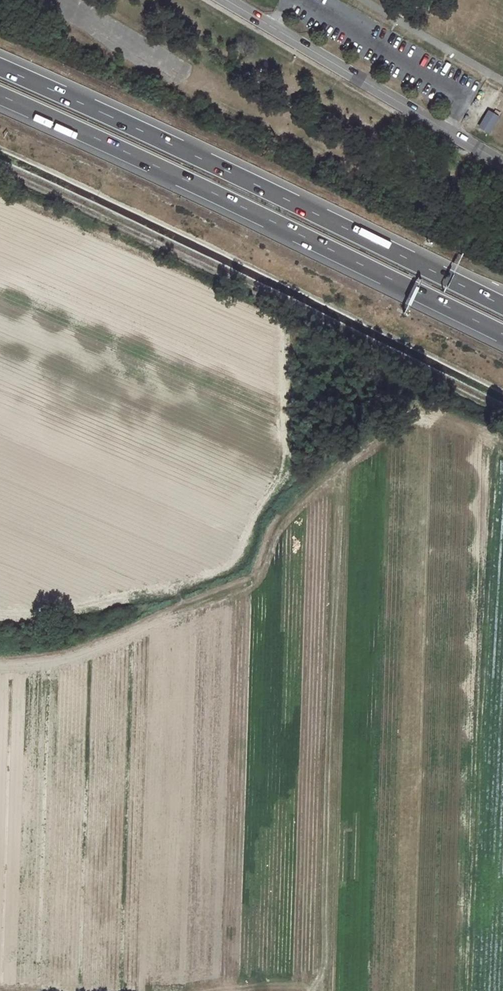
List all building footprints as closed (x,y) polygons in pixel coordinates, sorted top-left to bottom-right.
[(495,117),(486,111),(477,126),(487,132),(495,117)]
